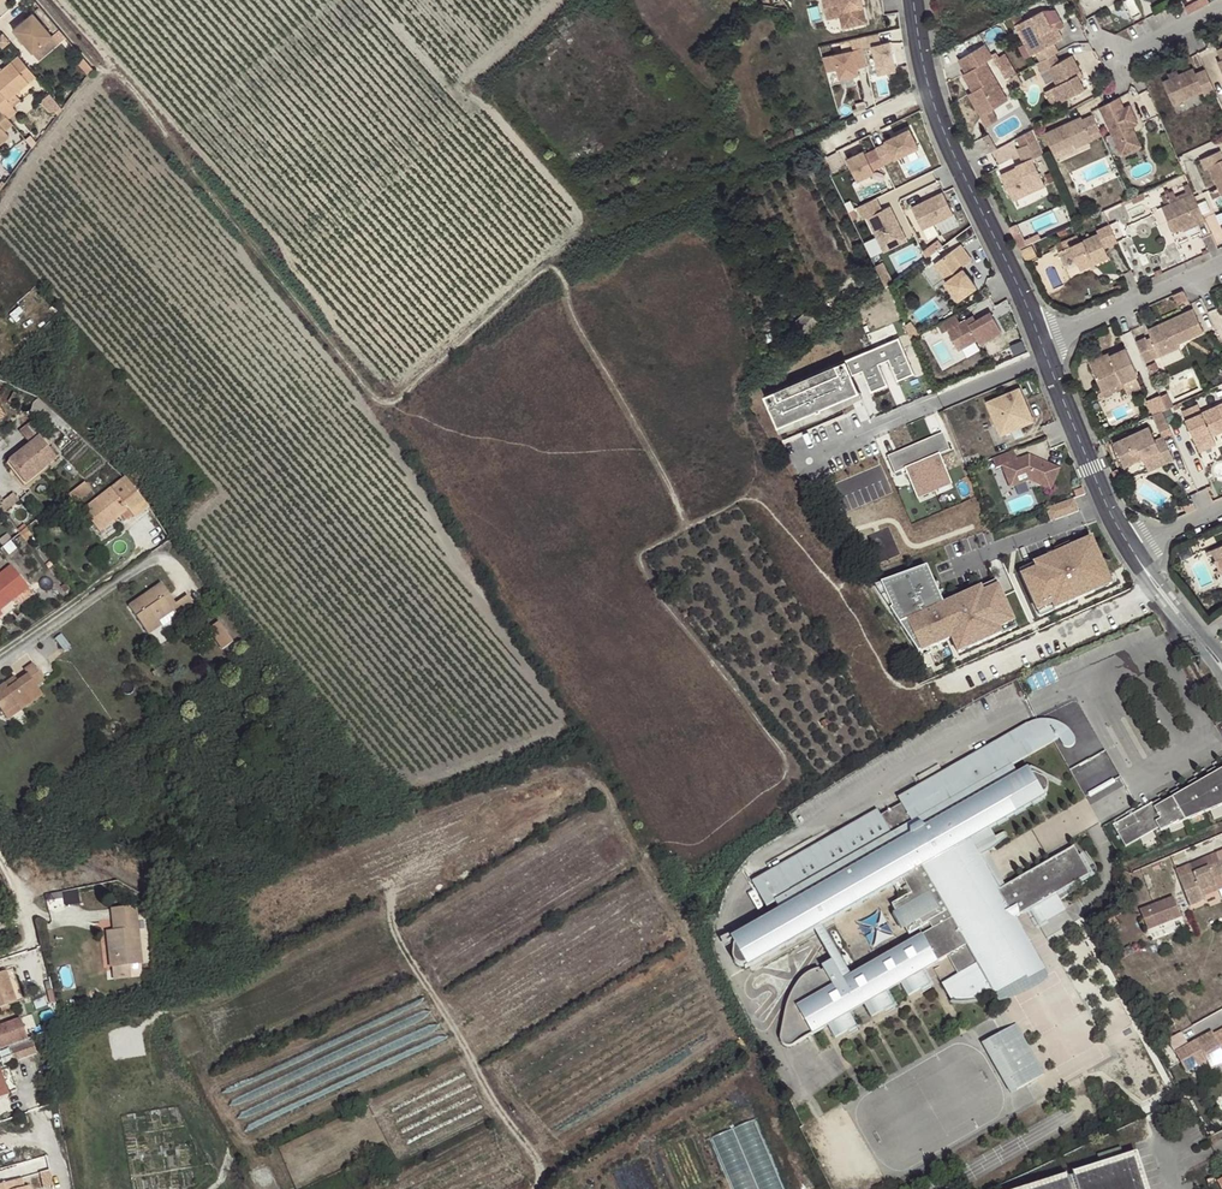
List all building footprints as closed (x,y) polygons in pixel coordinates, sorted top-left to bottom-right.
[(825,9),(845,4),(849,21),(866,18),(862,0),(823,0),(825,9)] [(842,23),(849,21),(845,4),(825,9),(826,13),(839,10),(842,23)] [(1056,54),(1068,48),(1064,39),(1059,42),(1051,25),(1043,11),(1016,26),(1026,45),(1030,42),(1036,54),(1046,49),(1051,57),(1056,54)] [(33,12),(12,30),(32,53),(52,36),(33,12)] [(1051,25),(1059,42),(1064,39),(1055,23),(1051,25)] [(1032,56),(1036,54),(1030,42),(1026,45),(1032,56)] [(891,45),(866,50),(872,88),(899,84),(891,45)] [(994,58),(986,45),(959,60),(967,74),(963,75),(973,92),(986,114),(993,110),(1009,101),(986,63),(994,58)] [(856,81),(851,51),(823,55),(826,75),(835,73),(837,84),(856,81)] [(1083,74),(1073,56),(1061,63),(1056,54),(1051,57),(1039,64),(1044,73),(1049,70),(1058,86),(1052,89),(1060,104),(1086,90),(1081,80),(1078,76),(1083,74)] [(8,119),(17,111),(11,105),(7,101),(15,94),(35,77),(18,56),(2,69),(5,72),(1,76),(0,75),(0,109),(8,119)] [(1194,69),(1163,83),(1174,106),(1204,93),(1206,96),(1216,92),(1206,70),(1196,74),(1194,69)] [(1060,104),(1052,89),(1046,92),(1054,107),(1060,104)] [(986,114),(973,92),(968,95),(986,125),(997,118),(993,110),(986,114)] [(7,101),(11,105),(18,99),(15,94),(7,101)] [(1120,97),(1100,107),(1122,155),(1142,147),(1133,126),(1139,124),(1130,105),(1124,108),(1120,97)] [(13,125),(8,119),(0,109),(0,145),(10,137),(5,131),(13,125)] [(1091,135),(1100,130),(1094,115),(1083,120),(1082,116),(1046,133),(1055,151),(1074,143),(1077,149),(1094,140),(1091,135)] [(1017,137),(1022,147),(1038,139),(1033,129),(1017,137)] [(875,151),(883,168),(917,152),(908,133),(884,144),(885,147),(875,151)] [(1018,149),(1023,159),(1043,151),(1038,139),(1022,147),(1018,149)] [(1221,150),(1201,159),(1206,169),(1210,167),(1221,195),(1221,151),(1221,150)] [(1023,159),(1025,162),(1033,158),(1034,159),(1045,155),(1043,151),(1023,159)] [(873,173),(863,154),(846,162),(856,181),(873,173)] [(1016,168),(1002,175),(1013,200),(1047,186),(1033,158),(1025,162),(1018,166),(1016,168)] [(1207,220),(1195,192),(1163,206),(1174,231),(1183,227),(1196,222),(1197,225),(1207,220)] [(935,197),(904,213),(915,234),(946,219),(935,197)] [(873,260),(896,252),(884,216),(875,219),(871,206),(851,213),(856,226),(860,224),(873,260)] [(1183,227),(1185,230),(1197,225),(1196,222),(1183,227)] [(1118,240),(1110,224),(1096,231),(1097,234),(1069,248),(1080,270),(1089,265),(1094,263),(1108,257),(1104,247),(1118,240)] [(950,280),(963,298),(982,285),(967,265),(977,258),(965,242),(939,262),(952,279),(950,280)] [(1022,250),(1027,261),(1038,256),(1033,245),(1022,250)] [(920,254),(924,262),(929,259),(926,252),(920,254)] [(1146,337),(1138,341),(1147,362),(1180,347),(1179,343),(1204,332),(1193,309),(1147,330),(1151,338),(1155,346),(1151,347),(1148,340),(1146,337)] [(816,317),(810,311),(791,328),(797,334),(816,317)] [(958,313),(940,323),(945,332),(950,329),(961,349),(964,347),(978,340),(980,338),(982,343),(1004,331),(993,311),(979,319),(972,323),(969,318),(963,322),(958,313)] [(976,314),(969,318),(972,323),(979,319),(976,314)] [(901,337),(875,348),(881,363),(891,358),(900,379),(917,372),(901,337)] [(978,340),(964,347),(969,356),(983,349),(978,340)] [(1110,358),(1091,367),(1102,391),(1139,376),(1126,346),(1108,354),(1110,358)] [(875,348),(849,359),(855,373),(865,369),(874,391),(890,385),(881,363),(875,348)] [(1088,361),(1091,367),(1110,358),(1108,354),(1107,352),(1088,361)] [(849,359),(766,393),(782,430),(864,396),(855,373),(849,359)] [(1008,438),(1041,423),(1026,390),(993,405),(1008,438)] [(1162,394),(1168,408),(1174,406),(1168,391),(1162,394)] [(15,393),(10,401),(18,406),(23,398),(15,393)] [(1162,394),(1161,393),(1147,399),(1154,415),(1164,410),(1168,408),(1162,394)] [(38,398),(31,404),(31,408),(35,413),(44,405),(38,398)] [(1183,411),(1187,419),(1204,412),(1200,404),(1183,411)] [(1187,419),(1199,448),(1217,440),(1215,435),(1221,432),(1221,404),(1204,412),(1187,419)] [(1164,410),(1154,415),(1163,434),(1172,430),(1164,410)] [(42,434),(33,422),(20,433),(30,445),(12,458),(19,468),(16,470),(26,482),(56,459),(55,457),(58,455),(51,446),(48,449),(39,437),(42,434)] [(1150,425),(1114,443),(1126,468),(1162,451),(1167,462),(1175,458),(1165,437),(1157,440),(1150,425)] [(1217,440),(1199,448),(1201,452),(1219,444),(1217,440)] [(950,441),(922,452),(939,494),(957,487),(947,461),(956,458),(950,441)] [(1020,460),(1017,450),(995,458),(999,468),(1005,466),(1013,487),(1032,480),(1053,489),(1062,468),(1032,455),(1020,460)] [(922,452),(894,464),(901,481),(911,477),(921,502),(939,494),(922,452)] [(19,468),(12,458),(9,461),(16,470),(19,468)] [(97,498),(82,510),(100,533),(128,511),(134,518),(148,506),(126,477),(99,499),(97,498)] [(92,491),(84,482),(68,495),(75,503),(92,491)] [(939,494),(921,502),(923,506),(959,491),(957,487),(939,494)] [(0,504),(0,508),(4,513),(19,500),(13,493),(0,504)] [(1052,521),(1081,510),(1076,497),(1047,508),(1052,521)] [(27,528),(19,534),(25,542),(33,537),(27,528)] [(1091,536),(1022,566),(1039,606),(1108,576),(1091,536)] [(1221,555),(1221,543),(1210,547),(1215,559),(1221,555)] [(936,562),(895,579),(928,656),(1019,617),(1001,576),(951,597),(936,562)] [(26,586),(11,567),(0,576),(0,607),(26,586)] [(164,599),(169,595),(161,583),(128,606),(148,635),(162,626),(163,627),(177,618),(175,616),(193,604),(187,596),(176,604),(171,608),(164,599)] [(176,604),(169,595),(164,599),(171,608),(176,604)] [(233,642),(219,623),(208,630),(222,649),(233,642)] [(18,682),(8,689),(4,684),(0,687),(0,709),(7,720),(43,696),(36,686),(45,681),(34,664),(24,671),(28,675),(18,682)] [(8,689),(18,682),(14,678),(4,684),(8,689)] [(1001,754),(994,743),(929,781),(932,786),(925,790),(922,785),(898,798),(901,804),(906,813),(902,815),(896,807),(881,815),(878,810),(818,844),(822,850),(813,855),(810,850),(789,861),(792,867),(783,872),(780,867),(752,883),(766,907),(774,902),(780,912),(732,940),(734,944),(734,949),(733,955),(733,959),(736,963),(739,965),(743,966),(747,965),(748,967),(813,930),(832,963),(822,968),(824,970),(821,971),(820,968),(809,973),(802,977),(796,985),(790,997),(785,1009),(783,1019),(780,1038),(782,1041),(785,1045),(789,1046),(794,1045),(827,1026),(834,1038),(855,1025),(849,1013),(864,1005),(871,1017),(893,1004),(886,993),(900,984),(907,996),(929,983),(922,972),(948,957),(958,976),(942,984),(952,1002),(959,1003),(965,1002),(974,1001),(985,999),(994,995),(988,984),(997,978),(1003,989),(1015,980),(988,934),(1017,917),(1029,910),(1038,924),(1065,909),(1058,897),(1095,875),(1083,855),(1079,856),(1074,848),(1006,887),(1000,890),(981,856),(989,851),(1006,837),(1007,834),(1005,833),(1003,832),(995,836),(991,828),(1045,797),(1044,795),(1047,792),(1047,790),(1048,786),(1046,782),(1043,778),(1032,774),(1028,767),(1018,773),(1013,765),(1059,738),(1063,746),(1067,747),(1070,747),(1075,745),(1076,741),(1075,737),(1070,731),(1062,723),(1054,720),(1047,719),(1038,719),(1029,722),(1019,728),(1026,739),(1001,754)] [(1019,728),(994,743),(1001,754),(1026,739),(1019,728)] [(120,731),(116,734),(119,739),(125,736),(121,731),(120,731)] [(1218,771),(1215,767),(1206,772),(1209,777),(1200,782),(1197,778),(1188,783),(1190,787),(1181,792),(1179,788),(1170,793),(1172,797),(1163,802),(1160,799),(1113,826),(1126,846),(1158,828),(1160,831),(1221,806),(1221,769),(1218,771)] [(932,786),(929,781),(922,785),(925,790),(932,786)] [(906,813),(901,804),(896,807),(902,815),(906,813)] [(822,850),(818,844),(810,850),(813,855),(822,850)] [(1006,887),(989,851),(981,856),(1000,890),(1006,887)] [(792,867),(789,861),(780,867),(783,872),(792,867)] [(1179,878),(1190,907),(1204,901),(1203,897),(1201,892),(1216,886),(1214,881),(1221,878),(1221,861),(1219,862),(1221,866),(1210,870),(1209,866),(1179,878)] [(1219,862),(1209,866),(1210,870),(1221,866),(1219,862)] [(1203,897),(1221,889),(1221,878),(1214,881),(1216,886),(1201,892),(1203,897)] [(1182,917),(1175,897),(1140,911),(1148,931),(1182,917)] [(141,964),(135,907),(112,909),(114,931),(107,931),(111,967),(141,964)] [(988,984),(994,995),(998,1003),(1006,1001),(1014,998),(1022,995),(1041,985),(1044,983),(1047,979),(1048,974),(1046,970),(1017,917),(988,934),(1015,980),(1003,989),(997,978),(988,984)] [(8,1005),(16,1002),(5,972),(0,974),(0,1008),(8,1005)] [(1015,1024),(988,1040),(996,1053),(999,1051),(1014,1075),(1010,1077),(1017,1090),(1044,1074),(1015,1024)] [(1216,1034),(1214,1031),(1202,1037),(1203,1040),(1200,1041),(1199,1038),(1176,1050),(1187,1070),(1207,1059),(1211,1068),(1221,1062),(1221,1030),(1216,1034)] [(1170,1037),(1175,1049),(1189,1043),(1184,1032),(1170,1037)] [(31,1037),(8,1046),(13,1061),(36,1053),(31,1037)] [(996,1053),(988,1040),(983,1043),(1011,1093),(1017,1090),(1010,1077),(1014,1075),(999,1051),(996,1053)] [(710,1139),(731,1188),(785,1188),(756,1119),(710,1139)] [(377,1159),(371,1163),(380,1178),(386,1175),(377,1159)] [(1057,1188),(1145,1188),(1137,1163),(1057,1188)]
